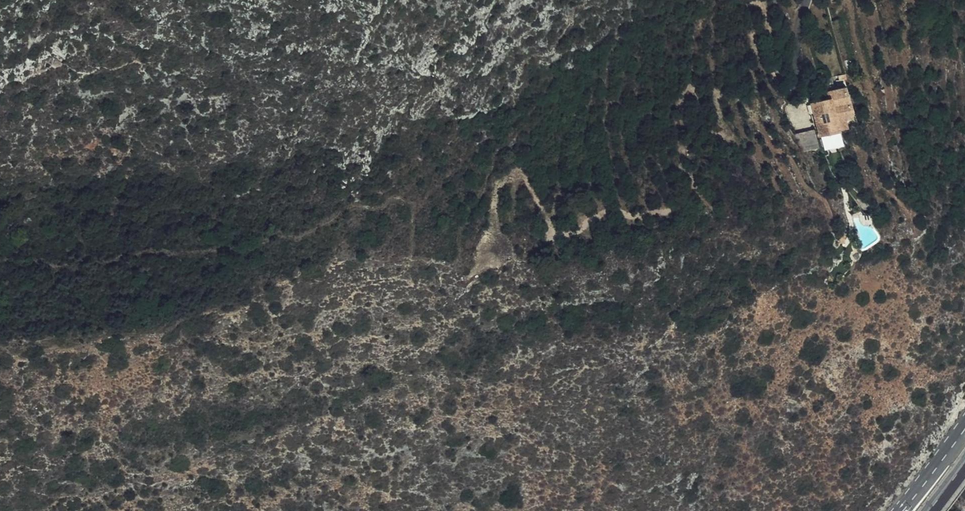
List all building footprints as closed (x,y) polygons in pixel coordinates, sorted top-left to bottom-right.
[(849,94),(845,84),(832,89),(836,101),(849,94)] [(834,114),(852,107),(849,94),(836,101),(831,104),(834,114)] [(817,109),(820,119),(834,114),(831,104),(817,109)] [(820,119),(823,128),(838,123),(834,114),(820,119)]
